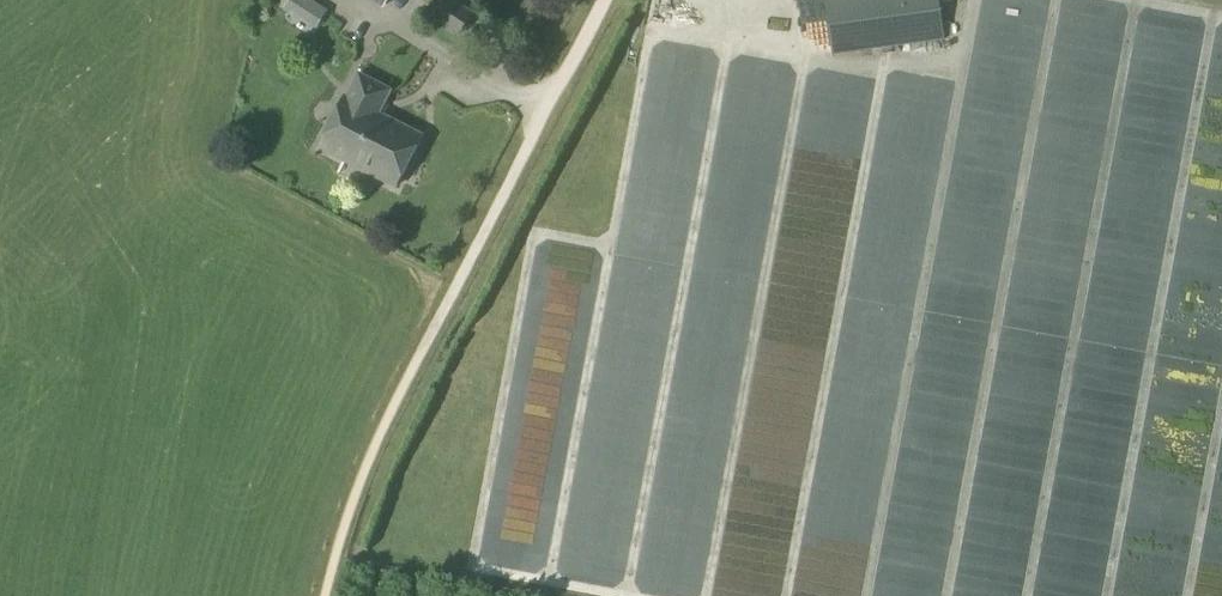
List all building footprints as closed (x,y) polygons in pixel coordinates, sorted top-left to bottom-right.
[(324,22),(334,3),(328,0),(290,0),(288,3),(324,22)] [(472,14),(450,0),(445,0),(432,20),(457,36),(472,14)] [(945,41),(939,0),(825,0),(832,55),(945,41)] [(376,112),(388,88),(360,74),(348,97),(345,96),(319,147),(396,187),(422,135),(376,112)]
